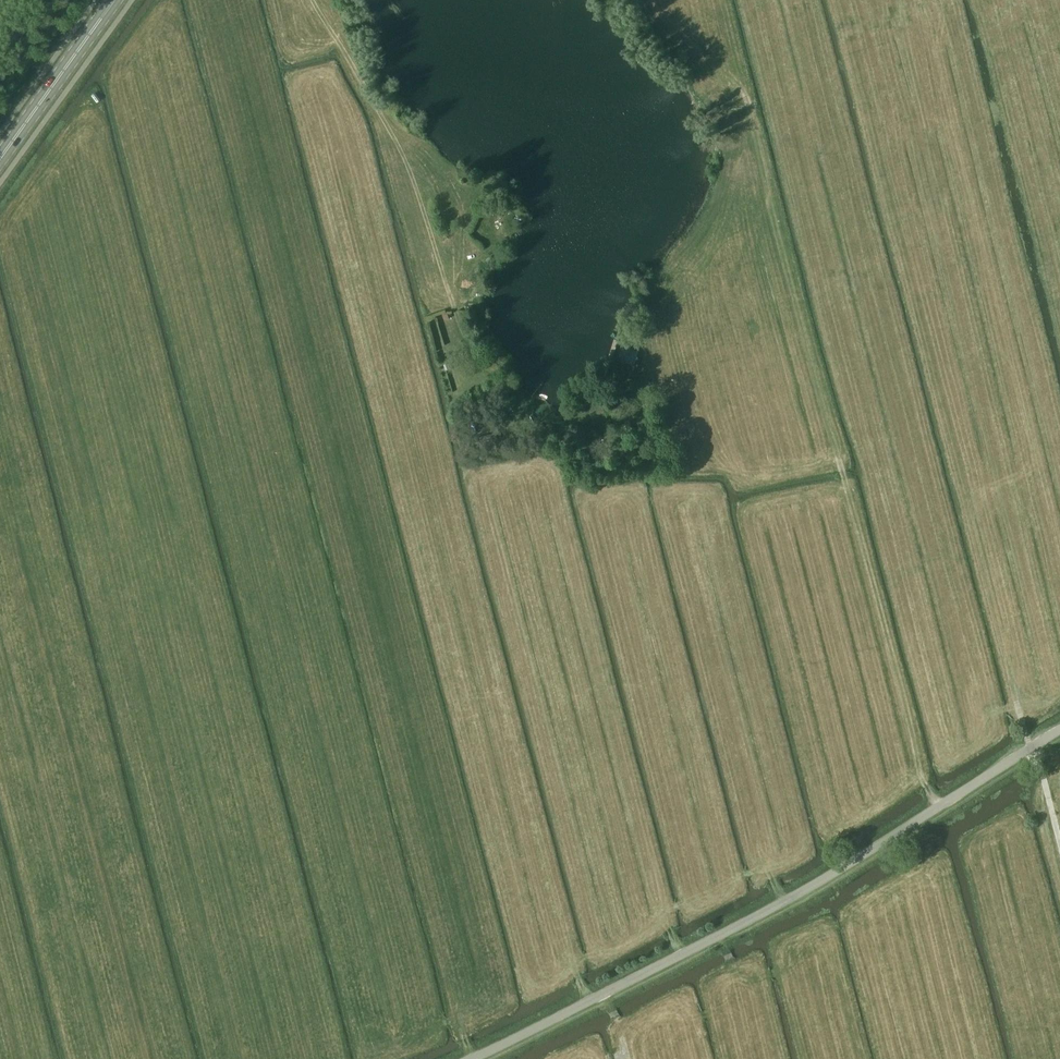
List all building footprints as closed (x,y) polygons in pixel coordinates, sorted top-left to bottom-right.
[(627,348),(623,360),(634,364),(638,352),(628,349),(627,348)]
